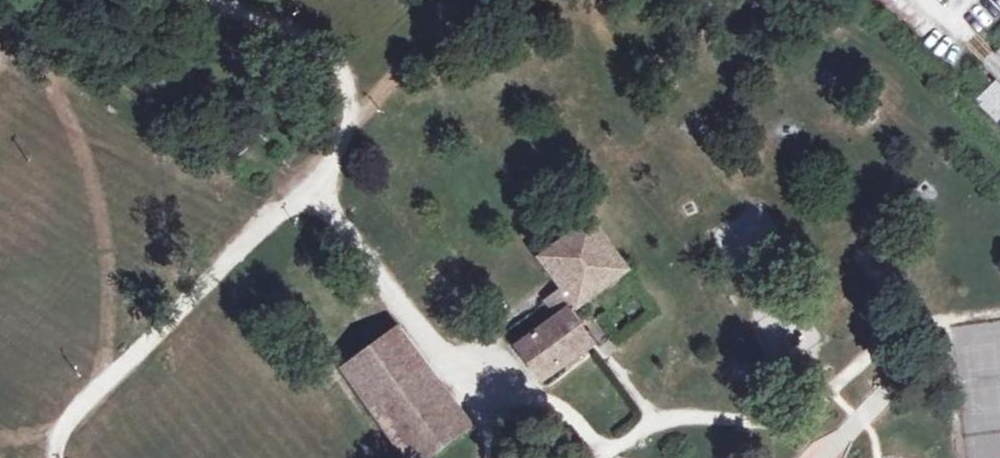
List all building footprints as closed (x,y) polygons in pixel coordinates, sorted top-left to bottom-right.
[(999,121),(999,87),(996,82),(974,103),(996,125),(999,121)] [(766,258),(759,247),(780,234),(760,203),(713,232),(739,274),(766,258)] [(624,272),(589,224),(541,260),(561,290),(546,302),(558,319),(519,348),(543,380),(590,346),(568,314),(624,272)] [(395,335),(343,374),(403,457),(426,457),(465,428),(395,335)]
